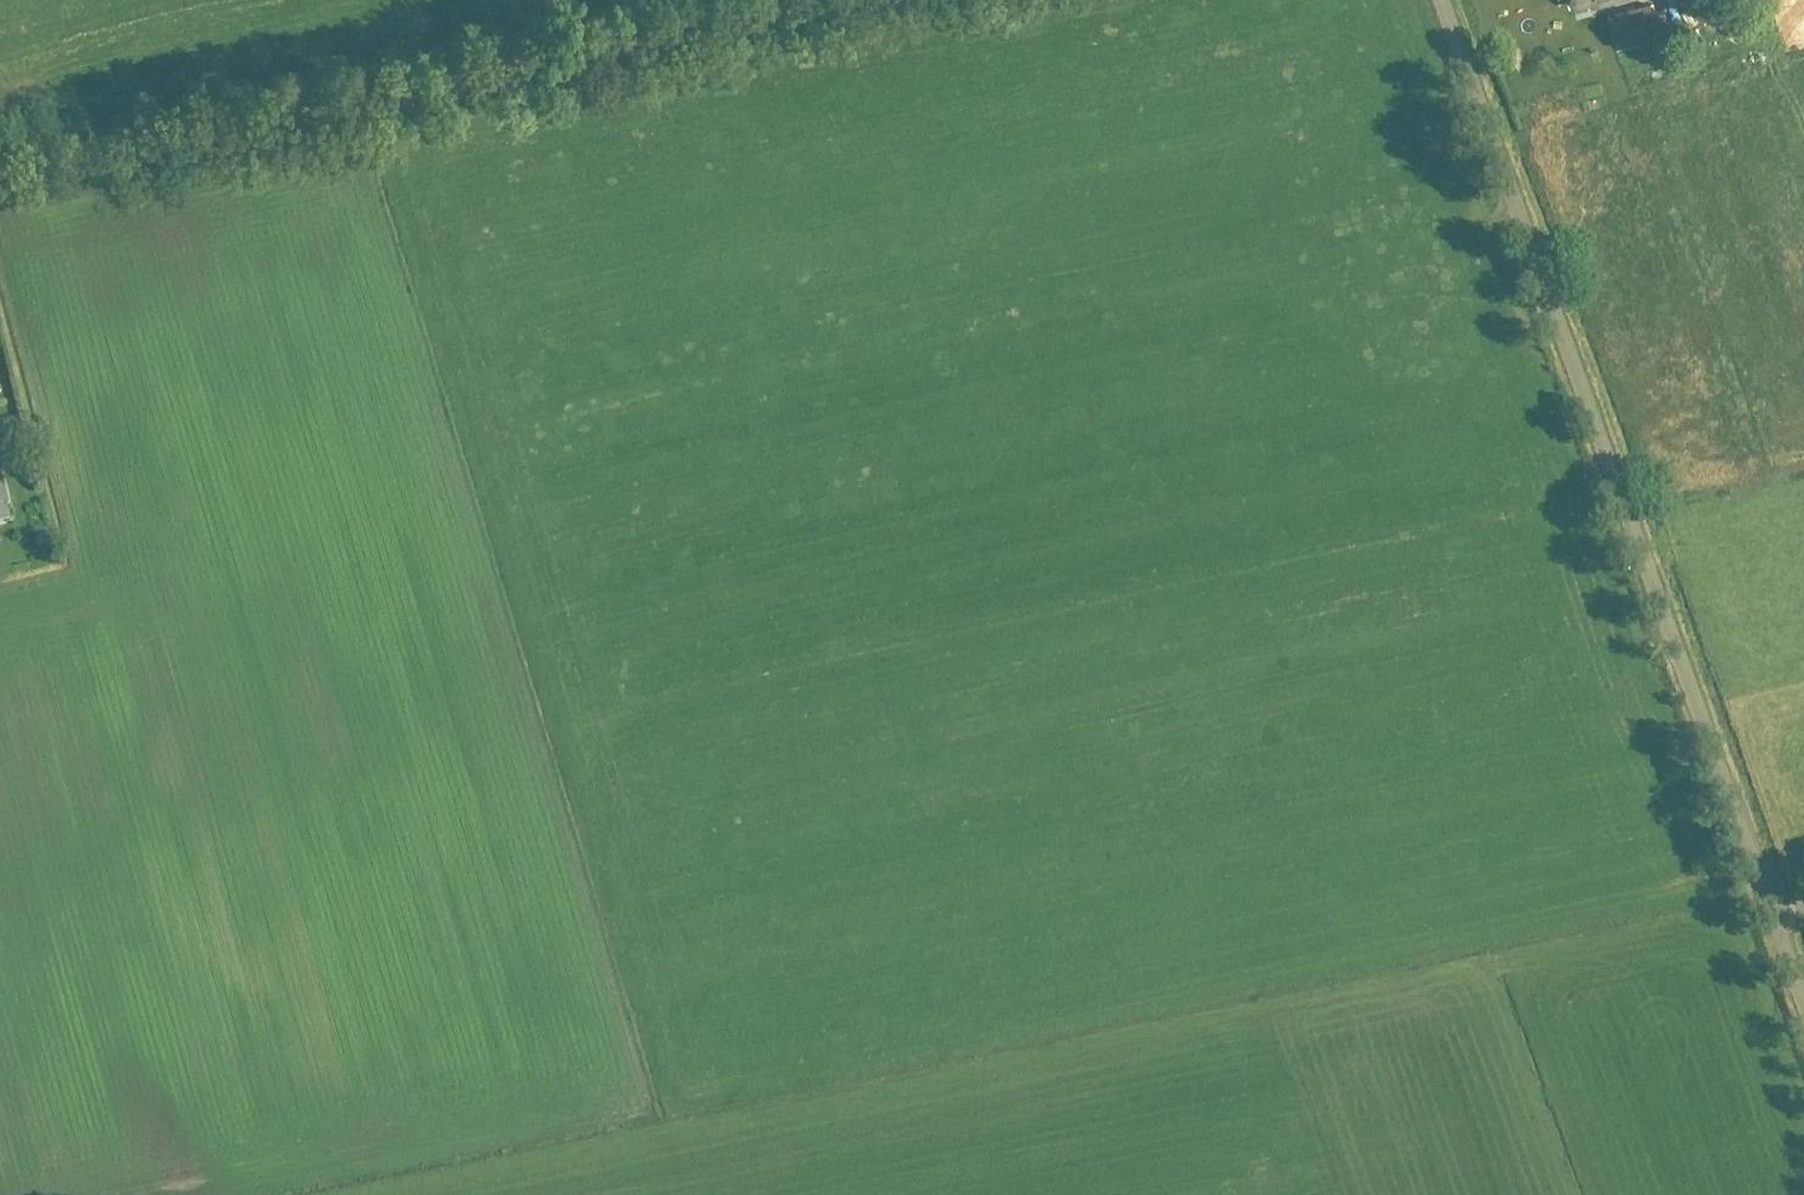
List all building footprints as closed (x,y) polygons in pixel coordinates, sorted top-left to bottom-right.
[(1720,15),(1731,11),(1728,0),(1697,0),(1703,21),(1712,18),(1713,27),(1722,25),(1720,15)] [(1648,9),(1609,19),(1617,50),(1656,39),(1648,9)] [(9,504),(0,470),(0,507),(9,504)]
